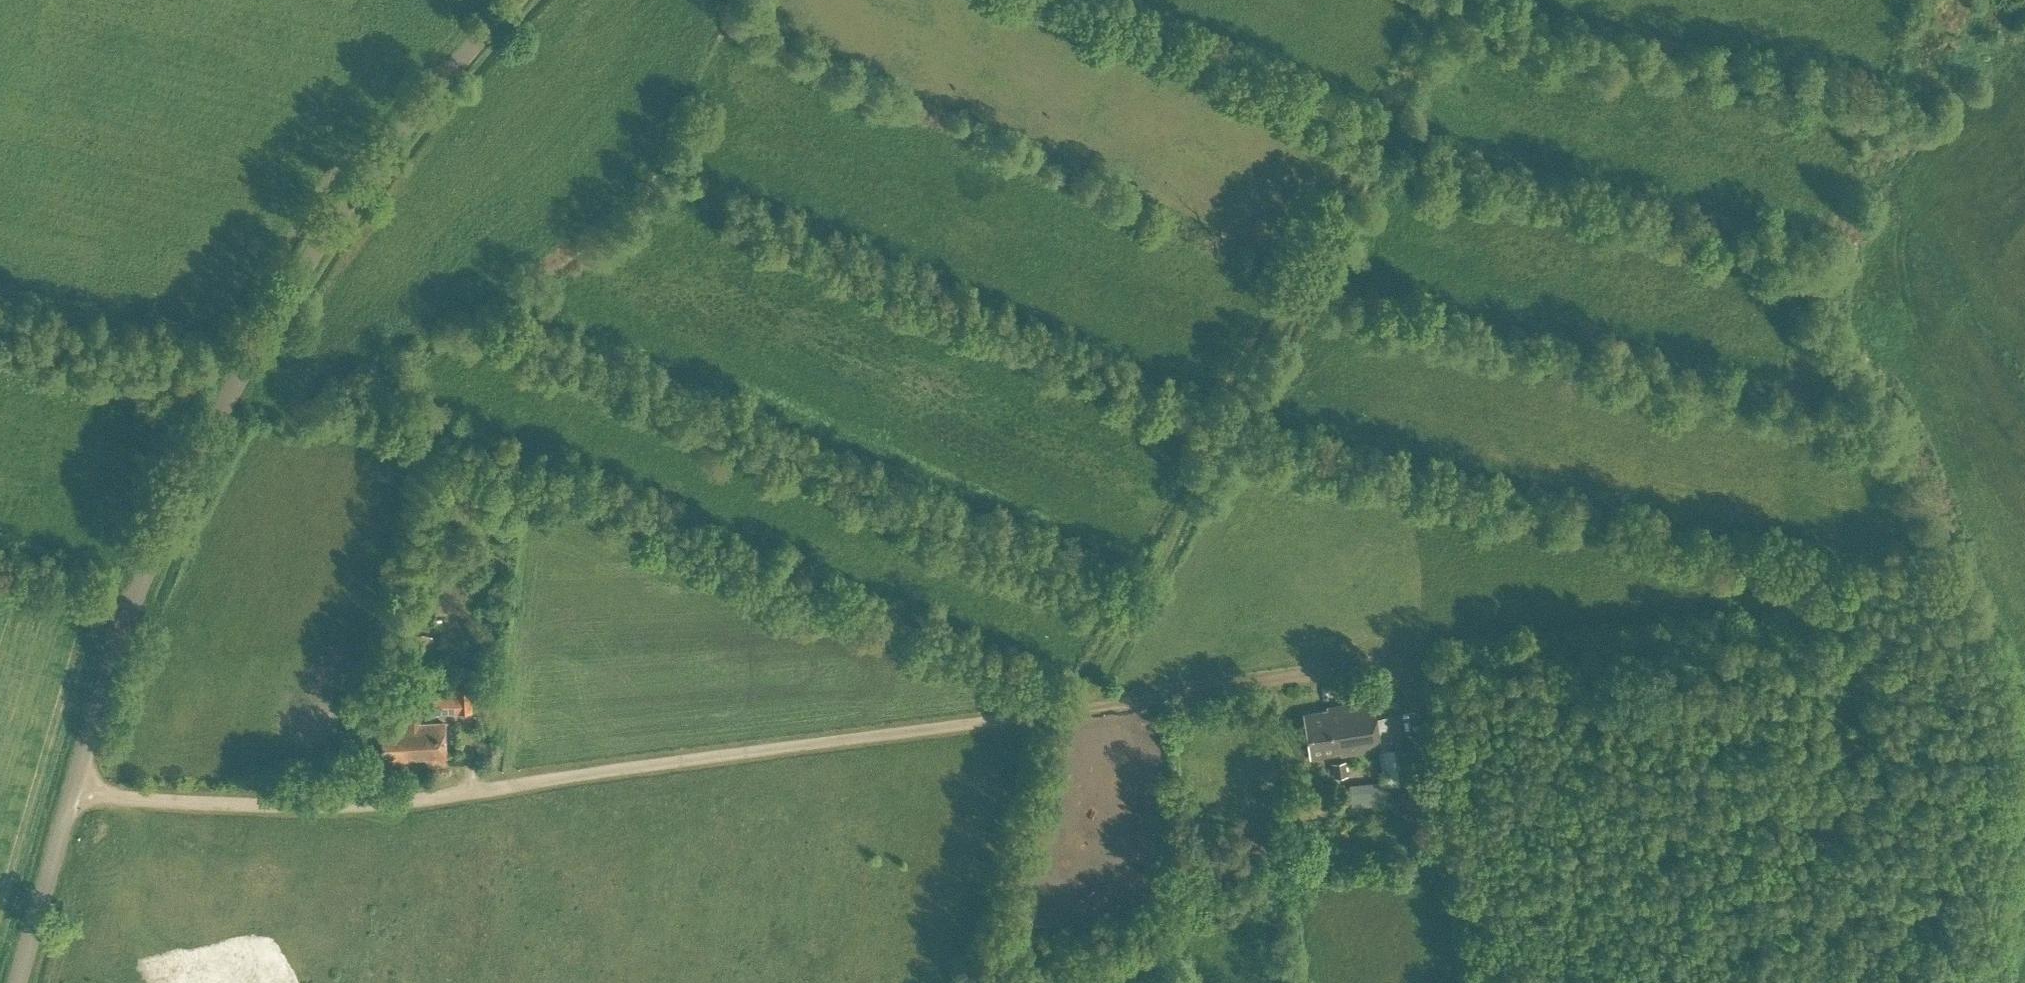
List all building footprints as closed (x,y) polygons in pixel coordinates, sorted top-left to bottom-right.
[(432,636),(412,634),(399,632),(396,650),(430,654),(432,636)] [(446,759),(444,723),(419,724),(419,715),(473,711),(472,685),(419,689),(419,695),(408,696),(410,725),(382,726),(384,755),(388,754),(388,762),(409,761),(408,756),(428,755),(429,760),(446,759)] [(1326,710),(1302,713),(1309,756),(1342,751),(1342,754),(1380,748),(1400,745),(1395,713),(1375,716),(1372,697),(1325,705),(1326,710)] [(1400,745),(1380,748),(1385,780),(1385,783),(1413,778),(1412,769),(1407,744),(1400,745)] [(1346,761),(1332,763),(1334,777),(1348,775),(1346,761)] [(1423,767),(1412,769),(1413,778),(1416,794),(1427,793),(1423,767)] [(1351,807),(1387,803),(1385,783),(1385,780),(1383,781),(1349,784),(1351,807)]
